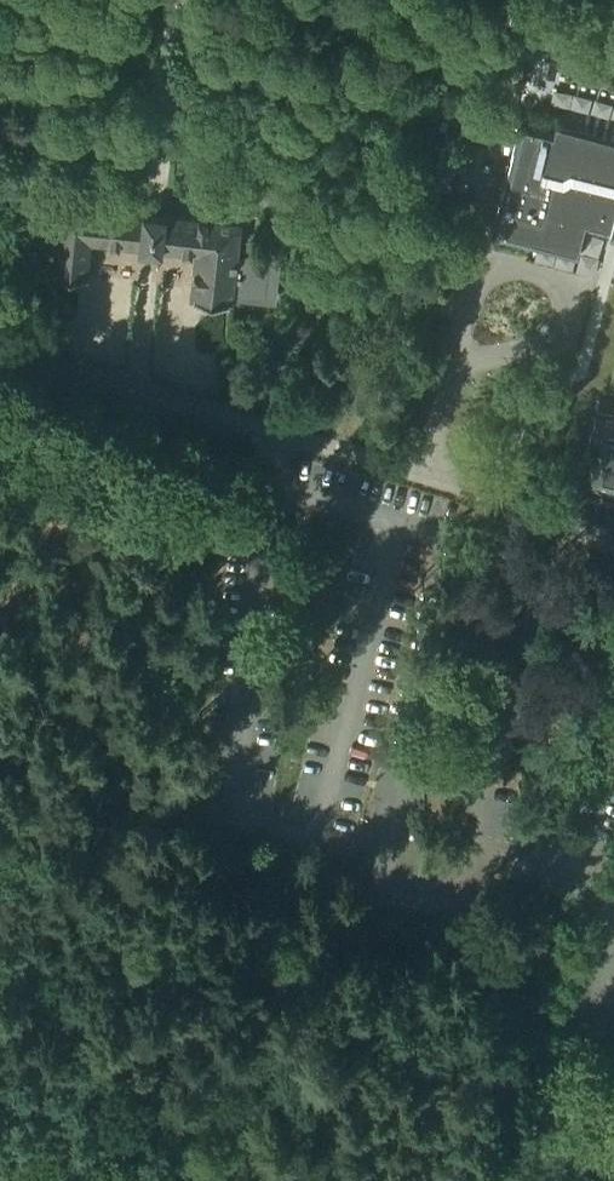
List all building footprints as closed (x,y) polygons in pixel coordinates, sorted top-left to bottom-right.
[(492,234),(576,255),(584,223),(613,231),(613,134),(556,120),(554,129),(520,121),(492,234)] [(139,247),(150,248),(161,249),(161,248),(196,252),(191,297),(195,297),(195,298),(228,301),(232,301),(233,296),(263,299),(267,258),(237,255),(241,222),(165,214),(165,213),(154,212),(143,210),(143,212),(61,202),(60,208),(34,205),(34,199),(1,196),(0,202),(0,254),(28,257),(29,248),(56,251),(53,273),(86,276),(90,240),(140,246),(139,247)] [(597,412),(580,482),(613,490),(613,416),(597,412)]
